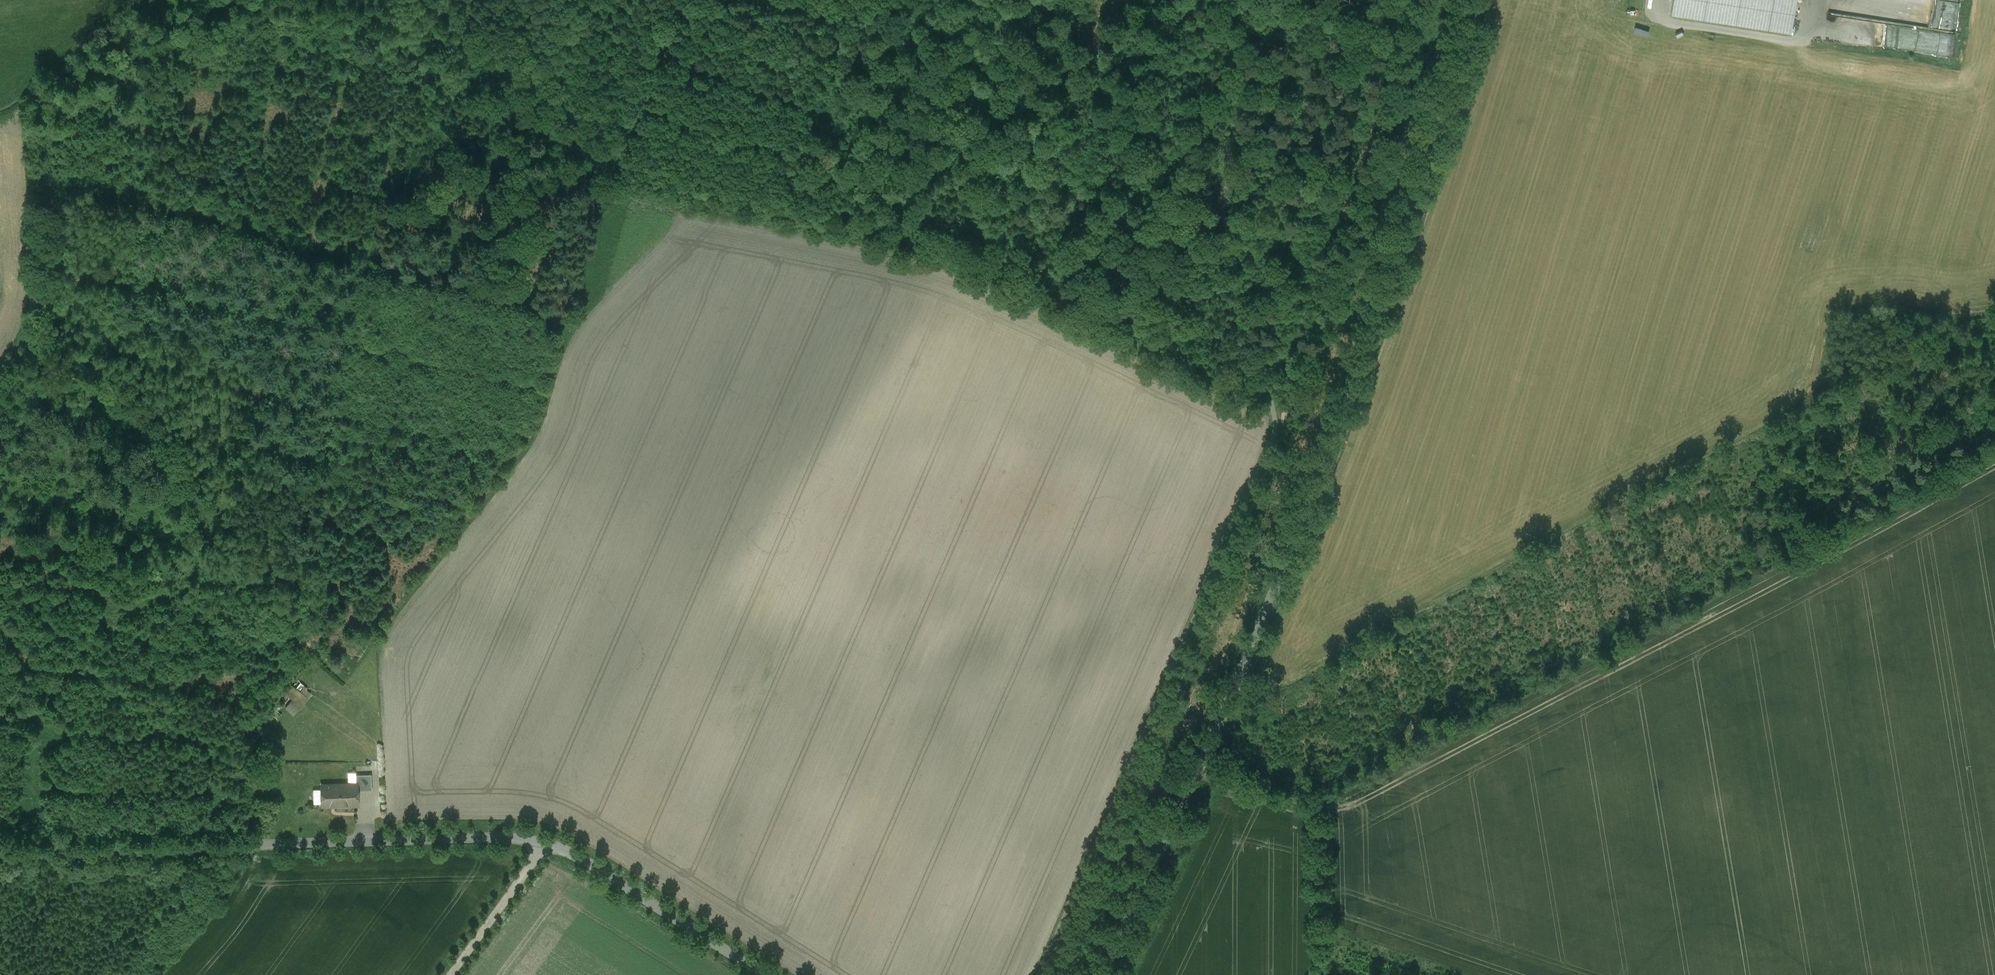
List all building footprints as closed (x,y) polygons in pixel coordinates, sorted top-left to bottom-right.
[(1672,13),(1791,32),(1796,0),(1674,0),(1672,13)] [(293,685),(287,694),(296,700),(302,691),(293,685)] [(371,774),(356,774),(356,784),(357,784),(357,790),(372,790),(371,774)] [(356,784),(321,785),(322,805),(339,805),(341,806),(349,806),(351,804),(358,804),(357,790),(357,784),(356,784)]
